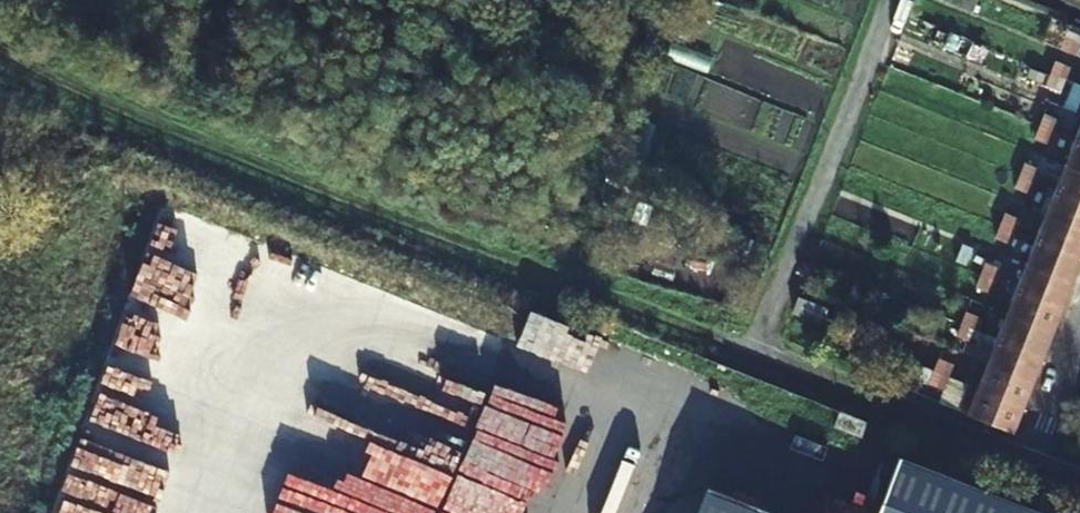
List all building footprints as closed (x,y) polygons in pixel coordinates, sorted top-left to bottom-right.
[(1076,57),(1079,47),(1079,43),(1067,38),(1061,51),(1076,57)] [(1054,64),(1050,75),(1067,82),(1071,71),(1054,64)] [(1067,82),(1050,75),(1046,86),(1063,93),(1067,82)] [(1042,115),(1037,127),(1055,134),(1060,122),(1042,115)] [(1055,134),(1037,127),(1032,139),(1050,146),(1055,134)] [(1064,167),(1079,173),(1079,144),(1074,141),(1064,167)] [(1017,177),(1033,183),(1038,172),(1022,165),(1017,177)] [(1064,167),(1054,191),(1079,202),(1079,173),(1064,167)] [(1028,195),(1033,183),(1017,177),(1013,189),(1028,195)] [(1054,191),(1045,216),(1079,229),(1079,202),(1054,191)] [(1002,216),(998,226),(1014,232),(1018,222),(1002,216)] [(1045,216),(1035,241),(1079,259),(1079,229),(1045,216)] [(1014,232),(998,226),(994,237),(1009,243),(1014,232)] [(1071,284),(1079,261),(1079,259),(1035,241),(1025,266),(1071,284)] [(983,263),(978,275),(994,281),(1000,269),(983,263)] [(1062,308),(1071,284),(1025,266),(1016,289),(1062,308)] [(994,281),(978,275),(973,287),(990,294),(994,281)] [(1016,289),(1006,314),(1052,333),(1062,308),(1016,289)] [(798,297),(793,310),(820,321),(825,308),(798,297)] [(960,325),(975,331),(980,320),(964,313),(960,325)] [(1052,333),(1006,314),(996,340),(1042,358),(1052,333)] [(971,343),(975,331),(960,325),(955,336),(971,343)] [(1033,381),(1042,358),(996,340),(987,363),(1033,381)] [(935,372),(951,378),(956,365),(941,359),(935,372)] [(1023,407),(1033,381),(987,363),(980,361),(971,385),(1023,407)] [(946,391),(951,378),(935,372),(930,385),(946,391)] [(1023,407),(971,385),(959,412),(1012,434),(1023,407)] [(897,459),(877,512),(1040,512),(897,459)] [(707,486),(697,512),(778,512),(707,486)]
